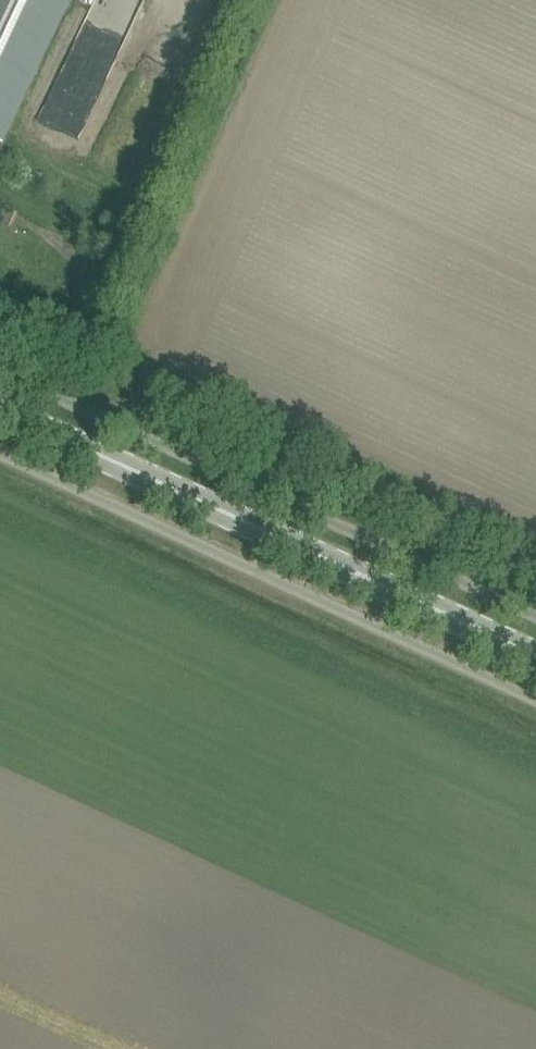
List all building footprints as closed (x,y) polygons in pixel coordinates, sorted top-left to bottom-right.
[(3,142),(71,0),(0,0),(0,140),(3,142)]
